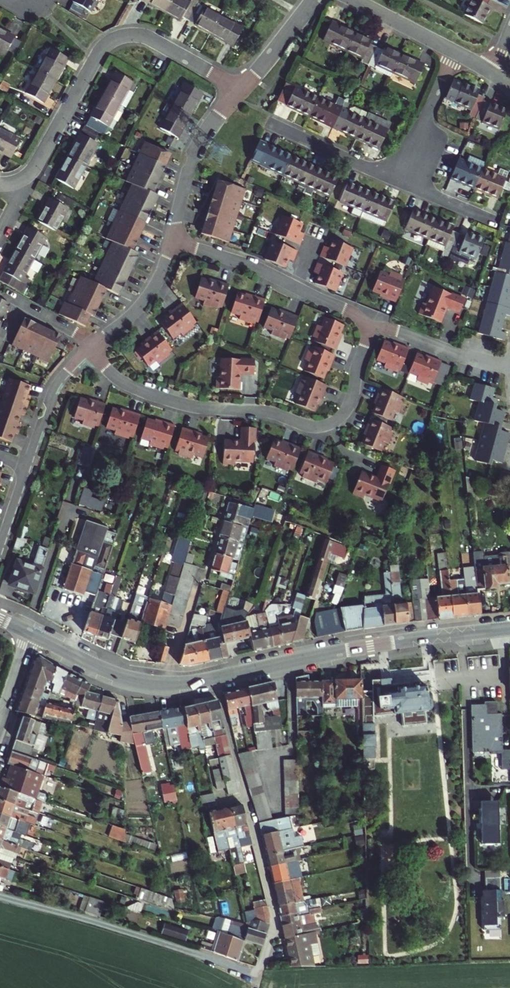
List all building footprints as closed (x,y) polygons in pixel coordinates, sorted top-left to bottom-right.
[(97,0),(74,0),(73,2),(91,12),(97,0)] [(165,11),(171,0),(145,0),(165,11)] [(186,0),(171,0),(165,11),(181,20),(183,18),(189,21),(199,3),(193,0),(192,0),(191,3),(186,0)] [(483,23),(491,8),(488,6),(491,0),(472,0),(465,14),(483,23)] [(189,21),(193,23),(202,5),(199,3),(189,21)] [(202,5),(193,23),(211,34),(221,16),(202,5)] [(243,28),(221,16),(211,34),(233,46),(243,28)] [(346,51),(355,33),(332,22),(324,40),(346,51)] [(5,55),(15,37),(0,29),(0,52),(5,55)] [(368,65),(376,47),(370,44),(371,41),(355,33),(346,51),(362,58),(361,62),(368,65)] [(393,73),(401,55),(385,47),(383,50),(376,47),(368,65),(376,69),(376,70),(391,77),(393,73)] [(50,49),(38,70),(55,80),(67,58),(50,49)] [(401,55),(393,73),(415,83),(424,66),(401,55)] [(55,80),(38,70),(26,93),(43,102),(55,80)] [(115,73),(102,96),(120,105),(126,108),(134,93),(128,90),(132,83),(115,73)] [(484,100),(485,97),(479,94),(480,91),(463,83),(456,102),(472,109),(470,112),(477,115),(484,100)] [(185,84),(173,106),(190,116),(203,94),(185,84)] [(310,116),(318,99),(286,84),(278,102),(310,116)] [(107,127),(120,105),(102,96),(90,118),(107,127)] [(343,105),(345,102),(338,99),(334,106),(318,99),(310,116),(333,127),(343,105)] [(477,115),(476,119),(499,129),(507,110),(484,100),(477,115)] [(343,105),(333,127),(356,138),(364,120),(363,119),(366,113),(355,108),(350,108),(343,105)] [(178,138),(190,116),(173,106),(161,128),(178,138)] [(364,120),(356,138),(379,148),(388,131),(391,124),(368,113),(364,120)] [(0,129),(0,151),(11,157),(20,140),(0,129)] [(81,134),(68,156),(86,166),(98,144),(81,134)] [(58,314),(62,316),(85,327),(90,315),(94,317),(100,305),(98,304),(99,301),(101,302),(107,290),(119,296),(125,285),(123,284),(124,281),(126,282),(132,270),(130,269),(131,266),(133,267),(139,255),(132,251),(138,239),(137,238),(138,235),(140,236),(152,211),(150,210),(151,208),(153,209),(159,196),(153,193),(159,181),(157,180),(159,178),(160,178),(172,155),(145,141),(127,181),(132,183),(106,238),(113,241),(93,282),(81,276),(74,289),(67,304),(64,302),(58,314)] [(283,176),(292,157),(269,147),(260,165),(283,176)] [(56,178),(74,188),(86,166),(68,156),(56,178)] [(298,186),(305,189),(315,168),(292,157),(283,176),(299,183),(298,186)] [(451,178),(475,188),(483,170),(459,160),(451,178)] [(330,197),(339,179),(315,168),(305,189),(312,192),(314,189),(330,197)] [(506,180),(483,170),(475,188),(498,197),(506,180)] [(55,179),(51,188),(62,194),(67,186),(55,179)] [(209,210),(201,234),(230,243),(246,190),(218,182),(210,207),(212,207),(211,210),(209,210)] [(364,211),(372,193),(348,183),(341,201),(364,211)] [(364,211),(361,217),(384,226),(386,221),(387,221),(395,203),(372,193),(364,211)] [(48,204),(38,221),(56,231),(65,214),(48,204)] [(429,239),(437,221),(413,212),(406,229),(429,239)] [(275,235),(301,245),(304,238),(299,236),(300,232),(303,224),(283,216),(275,235)] [(451,252),(459,234),(452,232),(454,228),(437,221),(429,239),(427,244),(450,254),(451,252)] [(47,237),(29,227),(16,250),(34,260),(47,237)] [(459,234),(451,252),(458,255),(460,251),(476,258),(483,240),(466,233),(465,237),(459,234)] [(509,301),(509,300),(509,237),(508,243),(506,243),(498,273),(495,273),(479,332),(505,340),(507,333),(502,331),(506,314),(509,315),(509,301)] [(323,249),(320,257),(346,267),(353,248),(333,240),(329,248),(328,251),(323,249)] [(265,259),(286,267),(289,259),(290,256),(295,258),(298,251),(273,241),(265,259)] [(34,260),(16,250),(4,271),(22,281),(34,260)] [(343,273),(318,263),(315,270),(320,272),(319,275),(315,283),(336,292),(343,273)] [(380,272),(373,291),(381,294),(387,297),(387,299),(396,303),(405,280),(402,278),(403,276),(391,271),(390,275),(380,272)] [(219,307),(223,308),(230,285),(215,280),(214,282),(209,281),(201,278),(195,298),(205,301),(204,305),(218,309),(219,307)] [(423,303),(419,314),(441,322),(447,307),(460,312),(465,299),(452,293),(451,294),(433,287),(427,304),(423,303)] [(255,322),(259,323),(266,300),(251,295),(250,297),(245,296),(237,293),(231,313),(241,316),(240,320),(254,324),(255,322)] [(10,304),(0,300),(0,326),(10,304)] [(194,325),(197,323),(182,303),(170,313),(172,315),(167,318),(161,323),(173,339),(181,333),(183,336),(195,327),(194,325)] [(286,338),(290,339),(299,317),(285,311),(284,313),(279,311),(271,308),(264,327),(273,331),(272,334),(286,340),(286,338)] [(314,341),(336,350),(340,340),(338,340),(340,334),(344,325),(325,317),(321,327),(317,325),(313,337),(315,338),(314,341)] [(24,318),(12,345),(48,362),(61,336),(49,330),(48,331),(46,330),(46,329),(24,318)] [(170,353),(173,351),(158,332),(146,341),(147,343),(143,346),(136,351),(149,367),(157,361),(159,364),(171,355),(170,353)] [(401,371),(410,348),(400,344),(399,347),(394,344),(385,341),(377,360),(386,363),(384,367),(396,372),(397,370),(401,371)] [(324,379),(328,369),(330,364),(332,365),(336,355),(313,346),(311,350),(309,349),(304,361),(308,362),(305,371),(324,379)] [(442,361),(432,357),(432,359),(426,357),(417,354),(409,373),(419,376),(417,380),(429,385),(430,382),(433,384),(442,361)] [(216,377),(216,389),(240,390),(240,374),(254,374),(255,360),(240,359),(240,360),(221,359),(220,377),(216,377)] [(322,400),(327,386),(305,377),(304,380),(301,379),(296,393),(299,395),(296,404),(315,412),(318,404),(320,399),(322,400)] [(10,379),(3,398),(28,406),(31,396),(27,395),(30,386),(10,379)] [(495,388),(475,383),(471,398),(481,400),(476,419),(486,422),(476,460),(491,465),(492,460),(502,462),(509,433),(500,431),(505,412),(495,409),(498,398),(493,397),(495,388)] [(403,397),(380,388),(376,398),(379,399),(377,404),(373,413),(392,421),(395,412),(399,413),(404,402),(402,401),(403,397)] [(18,423),(21,415),(24,416),(28,406),(3,398),(0,407),(0,417),(18,423)] [(106,404),(96,401),(96,403),(90,401),(81,398),(74,418),(84,421),(83,425),(95,428),(95,426),(99,427),(106,404)] [(116,431),(115,435),(129,439),(130,437),(134,438),(141,415),(127,410),(126,412),(121,411),(113,408),(107,428),(116,431)] [(11,442),(14,433),(18,434),(21,424),(18,423),(0,417),(0,438),(11,442)] [(176,425),(161,421),(161,423),(155,421),(148,419),(141,439),(151,441),(150,445),(164,450),(165,448),(168,449),(176,425)] [(393,428),(371,419),(367,429),(369,430),(367,435),(363,444),(382,452),(386,443),(390,444),(394,433),(392,432),(393,428)] [(197,432),(183,428),(176,451),(180,452),(179,454),(193,459),(194,455),(204,458),(210,439),(202,436),(197,434),(197,432)] [(257,429),(242,428),(241,442),(225,441),(224,464),(235,465),(235,461),(254,462),(255,443),(256,443),(257,429)] [(276,462),(274,466),(288,472),(289,470),(293,471),(302,448),(288,443),(287,445),(282,443),(274,440),(267,459),(276,462)] [(89,448),(84,463),(90,465),(95,450),(89,448)] [(309,451),(300,474),(304,475),(303,477),(317,483),(318,479),(327,483),(335,464),(327,461),(322,459),(323,457),(309,451)] [(395,470),(382,465),(376,477),(361,471),(352,493),(363,498),(364,494),(381,501),(389,483),(389,484),(395,470)] [(502,471),(498,483),(509,486),(509,473),(502,471)] [(475,479),(468,477),(469,489),(476,488),(475,479)] [(502,486),(490,483),(487,494),(499,497),(502,486)] [(182,486),(174,484),(171,491),(179,494),(182,486)] [(87,488),(81,503),(103,511),(109,495),(87,488)] [(252,515),(255,505),(231,498),(225,520),(249,525),(252,516),(252,515)] [(265,508),(255,505),(252,515),(262,518),(265,508)] [(282,521),(280,526),(284,528),(285,522),(287,517),(278,514),(276,519),(282,521)] [(104,570),(116,534),(106,531),(108,527),(87,520),(65,588),(83,594),(84,592),(96,596),(97,592),(104,570)] [(249,525),(225,520),(220,537),(244,542),(249,525)] [(9,585),(33,593),(51,539),(45,537),(42,547),(39,547),(33,564),(31,563),(30,566),(17,562),(9,585)] [(26,539),(18,537),(13,551),(21,553),(26,539)] [(215,554),(233,558),(235,547),(237,548),(242,549),(244,542),(220,537),(215,554)] [(347,549),(324,540),(318,560),(328,563),(340,567),(341,565),(342,561),(344,562),(352,564),(357,551),(348,548),(347,549)] [(428,580),(412,582),(413,596),(416,621),(428,620),(454,617),(450,581),(447,551),(439,552),(443,595),(430,597),(428,580)] [(478,578),(479,590),(497,588),(497,584),(501,584),(509,583),(508,559),(499,560),(499,568),(485,569),(483,552),(475,553),(476,564),(478,578)] [(196,556),(190,554),(188,562),(194,564),(196,556)] [(220,575),(233,579),(238,564),(232,562),(233,558),(215,554),(211,570),(220,573),(220,575)] [(322,582),(328,563),(318,560),(312,578),(322,582)] [(416,621),(413,596),(403,597),(400,577),(399,577),(398,571),(396,571),(395,562),(389,562),(389,564),(395,624),(416,621)] [(151,600),(145,620),(164,626),(182,564),(178,563),(172,585),(169,584),(163,603),(151,600)] [(198,567),(184,564),(180,578),(194,582),(198,567)] [(376,627),(395,624),(389,564),(385,565),(386,573),(384,573),(386,594),(374,596),(374,604),(378,604),(379,615),(375,616),(376,627)] [(113,586),(96,637),(107,641),(109,635),(114,620),(121,599),(115,597),(122,578),(116,576),(113,586)] [(337,577),(334,586),(343,589),(346,579),(337,577)] [(180,629),(194,582),(180,578),(167,625),(180,629)] [(317,599),(322,582),(312,578),(306,597),(316,600),(317,599)] [(481,614),(479,590),(478,578),(464,579),(468,616),(481,614)] [(468,616),(464,579),(450,581),(454,617),(468,616)] [(97,592),(96,596),(84,633),(96,637),(113,586),(107,584),(103,594),(97,592)] [(343,589),(334,586),(331,593),(333,594),(332,599),(333,600),(338,601),(343,589)] [(135,595),(126,623),(121,638),(135,643),(152,591),(148,589),(146,594),(145,598),(135,595)] [(224,610),(230,592),(224,590),(223,594),(218,611),(223,613),(224,610)] [(366,597),(365,604),(363,628),(376,627),(375,616),(379,615),(378,604),(374,604),(374,596),(366,597)] [(293,616),(277,619),(283,645),(292,643),(300,617),(304,605),(295,603),(292,610),(295,611),(293,616)] [(315,621),(318,637),(345,631),(363,628),(365,604),(333,610),(317,614),(315,621)] [(272,647),(283,645),(277,619),(276,615),(281,614),(279,605),(271,607),(272,612),(271,618),(266,619),(272,647)] [(223,658),(229,657),(226,644),(250,638),(245,617),(249,614),(244,609),(235,613),(224,610),(223,613),(219,624),(220,628),(223,644),(220,644),(223,658)] [(194,613),(191,626),(200,663),(209,661),(202,628),(205,627),(209,613),(206,612),(205,616),(194,613)] [(245,617),(250,638),(253,652),(263,649),(257,621),(256,616),(245,617)] [(303,640),(309,620),(300,617),(292,643),(303,640)] [(266,619),(257,621),(263,649),(272,647),(266,619)] [(109,635),(121,638),(126,623),(114,620),(109,635)] [(162,631),(164,626),(145,620),(144,625),(162,631)] [(223,644),(220,628),(219,624),(205,627),(202,628),(209,661),(223,658),(220,644),(223,644)] [(191,626),(180,665),(188,666),(200,663),(191,626)] [(169,649),(161,646),(156,663),(165,664),(169,649)] [(24,688),(40,693),(45,680),(39,678),(45,660),(39,656),(34,658),(24,688)] [(50,684),(56,667),(45,660),(39,678),(45,680),(48,681),(47,683),(50,684)] [(67,673),(56,667),(50,684),(53,685),(51,690),(53,694),(60,697),(62,694),(63,692),(61,687),(67,673)] [(79,693),(84,681),(67,673),(61,687),(63,692),(62,694),(71,698),(70,703),(75,705),(80,694),(79,693)] [(298,676),(295,677),(296,717),(306,716),(305,701),(312,701),(316,707),(317,715),(321,715),(321,707),(320,680),(304,681),(304,678),(298,678),(298,676)] [(361,706),(360,679),(320,680),(321,707),(336,706),(335,699),(356,699),(357,705),(357,709),(361,709),(361,706)] [(251,686),(249,687),(255,732),(255,736),(264,735),(270,734),(270,730),(265,731),(263,718),(262,712),(274,710),(274,716),(271,717),(273,730),(282,728),(276,680),(251,686)] [(379,680),(372,680),(373,706),(374,716),(381,716),(379,680)] [(88,693),(91,685),(84,681),(79,693),(80,694),(88,693)] [(380,695),(381,716),(424,714),(430,710),(430,704),(425,698),(425,688),(406,689),(406,686),(396,687),(397,690),(394,690),(394,694),(380,695)] [(249,687),(237,690),(240,706),(247,705),(251,732),(255,732),(249,687)] [(24,688),(20,700),(35,705),(37,699),(44,701),(45,699),(46,695),(40,693),(24,688)] [(240,706),(237,690),(225,693),(231,720),(231,723),(239,722),(237,707),(240,706)] [(102,697),(88,693),(80,694),(75,705),(97,713),(102,697)] [(118,701),(102,697),(97,713),(95,720),(92,728),(118,734),(132,738),(130,723),(122,724),(119,705),(121,702),(119,700),(118,701)] [(42,707),(40,711),(54,716),(58,704),(45,699),(44,701),(42,707)] [(35,705),(20,700),(16,711),(23,713),(31,714),(35,705)] [(235,781),(236,781),(231,759),(218,702),(206,704),(212,733),(217,732),(218,738),(214,739),(215,744),(219,760),(220,765),(221,770),(224,783),(225,783),(227,793),(237,792),(235,781)] [(58,704),(54,716),(69,720),(71,715),(74,709),(58,704)] [(212,733),(206,704),(194,706),(204,747),(215,744),(214,739),(212,733)] [(204,747),(194,706),(183,708),(189,742),(190,747),(190,750),(197,749),(197,751),(204,750),(204,747)] [(373,706),(361,706),(361,709),(364,765),(375,764),(374,748),(376,748),(376,734),(375,734),(374,724),(374,716),(373,706)] [(485,706),(472,706),(472,747),(487,747),(487,751),(500,751),(500,715),(485,715),(485,706)] [(158,713),(161,729),(162,734),(175,732),(178,744),(180,744),(189,742),(183,708),(158,713)] [(54,716),(40,711),(39,716),(53,720),(54,716)] [(134,745),(139,775),(149,773),(141,733),(161,729),(158,713),(129,719),(130,723),(132,738),(134,745)] [(69,720),(67,723),(92,728),(95,720),(71,715),(69,720)] [(271,717),(263,718),(265,731),(270,730),(273,730),(271,717)] [(44,725),(21,718),(10,752),(28,757),(34,739),(39,741),(44,725)] [(180,745),(181,748),(190,747),(189,742),(180,744),(178,744),(175,732),(162,734),(165,748),(180,745)] [(118,734),(118,741),(134,745),(132,738),(118,734)] [(270,734),(264,735),(266,748),(272,746),(270,734)] [(264,735),(255,736),(257,749),(266,748),(264,735)] [(251,751),(248,752),(238,755),(241,764),(254,760),(251,751)] [(10,752),(6,764),(11,765),(42,775),(44,769),(52,772),(54,766),(49,764),(38,761),(28,757),(10,752)] [(41,753),(38,761),(49,764),(52,756),(41,753)] [(241,764),(243,770),(256,766),(254,760),(241,764)] [(46,802),(48,795),(38,792),(44,776),(42,775),(11,765),(6,779),(2,778),(0,783),(0,788),(43,802),(46,802)] [(256,766),(243,770),(245,777),(258,774),(256,766)] [(224,783),(221,770),(213,772),(218,791),(225,790),(224,783)] [(258,774),(245,777),(248,784),(260,781),(258,774)] [(248,784),(250,791),(262,787),(260,781),(248,784)] [(163,803),(175,801),(172,786),(160,788),(163,803)] [(262,787),(250,791),(251,797),(264,793),(262,787)] [(26,809),(39,814),(43,802),(0,788),(0,801),(26,809)] [(201,804),(217,801),(215,793),(199,797),(201,804)] [(264,793),(251,797),(254,803),(266,800),(264,793)] [(184,795),(177,797),(179,809),(187,807),(184,795)] [(266,800),(254,803),(255,810),(268,806),(266,800)] [(36,827),(46,830),(48,824),(38,821),(38,820),(24,815),(26,809),(0,801),(0,815),(36,827)] [(242,805),(231,808),(238,840),(244,838),(246,846),(251,845),(242,805)] [(255,810),(258,816),(270,813),(268,806),(255,810)] [(231,808),(220,810),(227,842),(229,852),(235,851),(240,873),(245,872),(238,840),(231,808)] [(496,808),(478,809),(479,845),(494,844),(495,844),(497,844),(497,840),(496,808)] [(227,842),(220,810),(208,813),(216,845),(227,842)] [(273,821),(270,813),(258,816),(260,824),(273,821)] [(15,832),(17,833),(19,828),(34,833),(36,827),(0,815),(0,827),(15,832)] [(280,820),(281,828),(291,827),(290,820),(280,820)] [(260,824),(267,856),(298,850),(303,849),(301,838),(294,840),(281,842),(280,838),(293,836),(292,830),(279,832),(276,821),(273,821),(260,824)] [(18,847),(21,848),(24,849),(27,842),(13,838),(15,832),(0,827),(0,841),(18,847)] [(125,828),(120,827),(117,838),(126,841),(125,828)] [(13,858),(18,847),(0,841),(0,854),(13,858)] [(267,856),(269,868),(301,861),(299,855),(303,852),(298,850),(267,856)] [(13,858),(0,854),(0,867),(15,871),(17,865),(12,863),(13,858)] [(301,861),(269,868),(273,884),(297,879),(299,878),(313,875),(312,872),(308,873),(307,868),(296,870),(295,863),(301,862),(301,861)] [(0,867),(0,891),(2,891),(6,880),(11,882),(15,871),(0,867)] [(357,891),(367,889),(366,874),(355,875),(357,891)] [(497,877),(483,878),(483,890),(480,890),(480,930),(498,929),(498,916),(493,916),(493,900),(497,900),(497,877)] [(297,879),(273,884),(278,907),(304,902),(308,901),(307,898),(301,899),(297,879)] [(367,889),(357,891),(359,901),(367,899),(367,889)] [(149,899),(165,906),(169,898),(153,890),(149,899)] [(92,895),(86,893),(80,911),(86,913),(92,895)] [(106,900),(92,895),(86,913),(99,917),(100,917),(100,916),(106,900)] [(278,907),(280,917),(296,914),(296,917),(308,915),(307,911),(314,909),(313,905),(305,906),(304,902),(278,907)] [(248,920),(257,919),(256,909),(247,910),(248,920)] [(281,922),(284,938),(313,932),(317,931),(316,927),(314,928),(311,914),(319,912),(318,909),(314,909),(307,911),(308,915),(296,917),(296,914),(280,917),(281,922)] [(114,915),(112,921),(122,923),(124,918),(114,915)] [(251,928),(258,930),(256,920),(250,922),(251,928)] [(256,920),(258,930),(266,932),(269,924),(256,920)] [(188,931),(165,922),(162,931),(185,939),(188,931)] [(230,924),(224,922),(221,934),(222,934),(227,936),(245,941),(257,945),(262,947),(265,936),(246,930),(244,931),(230,927),(230,924)] [(291,967),(314,967),(311,957),(309,947),(316,945),(313,932),(284,938),(291,967)] [(220,934),(213,953),(220,956),(238,962),(238,960),(240,960),(241,960),(242,959),(243,958),(243,956),(243,955),(242,953),(241,952),(245,941),(227,936),(222,934),(220,934)] [(309,947),(311,957),(318,956),(316,945),(309,947)]
